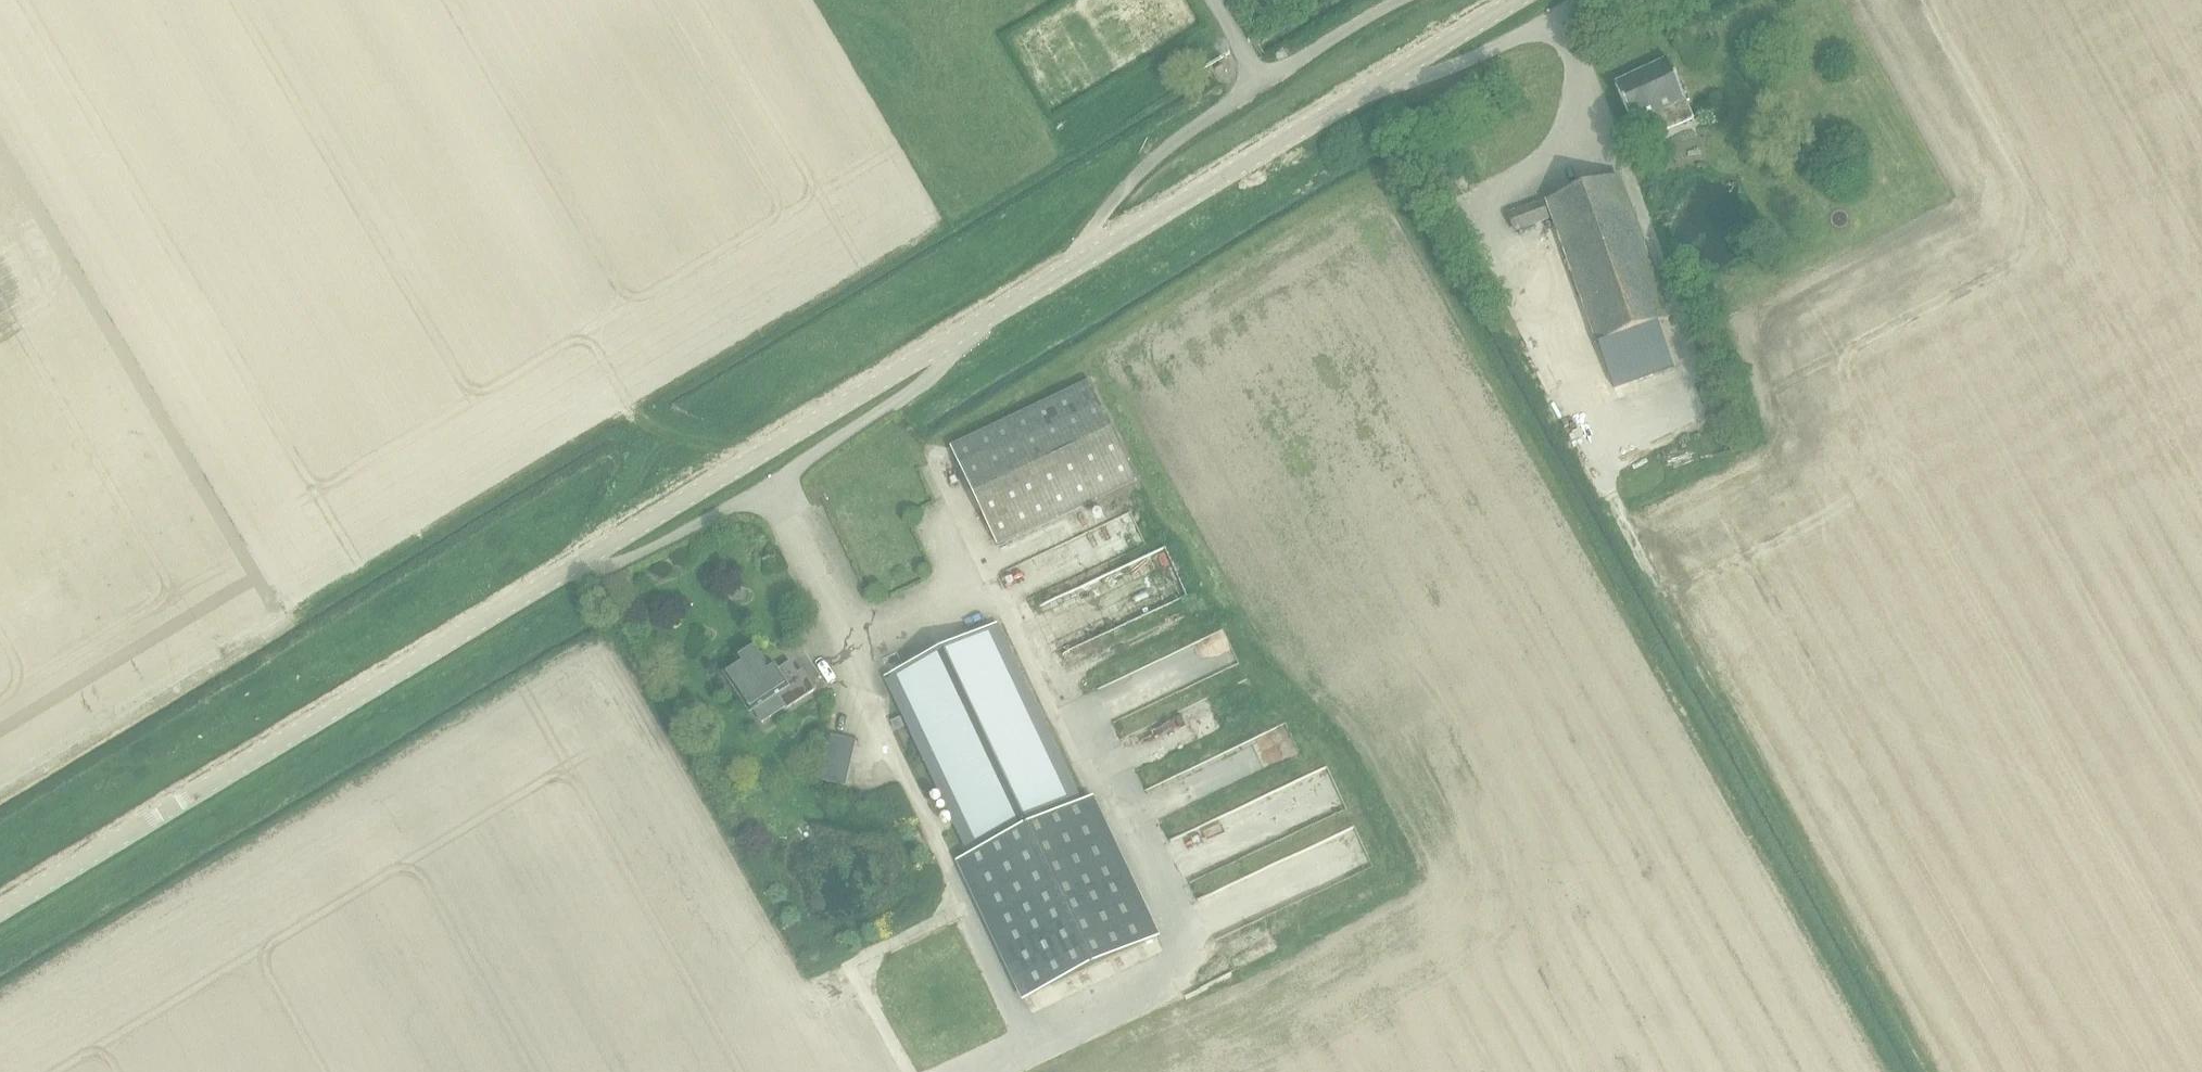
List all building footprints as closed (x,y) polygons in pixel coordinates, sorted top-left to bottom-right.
[(1694,118),(1677,79),(1668,60),(1615,84),(1624,104),(1633,123),(1655,113),(1663,132),(1694,118)] [(1547,200),(1614,387),(1673,366),(1658,324),(1669,320),(1617,176),(1547,200)] [(1509,214),(1515,231),(1548,219),(1542,202),(1509,214)] [(952,448),(998,546),(1136,480),(1090,383),(952,448)] [(1070,538),(1084,568),(1158,535),(1144,504),(1070,538)] [(1153,610),(1206,588),(1186,539),(1133,561),(1153,610)] [(1041,574),(1050,590),(1085,571),(1076,555),(1041,574)] [(1059,610),(1072,640),(1137,612),(1122,578),(1080,596),(1082,600),(1059,610)] [(997,625),(884,680),(970,857),(961,861),(1028,1000),(1159,937),(1092,798),(1083,802),(997,625)] [(728,674),(740,692),(750,709),(775,693),(786,710),(815,691),(808,679),(803,682),(790,662),(776,671),(774,668),(768,672),(754,649),(740,658),(744,664),(728,674)] [(1218,710),(1228,723),(1240,714),(1231,701),(1218,710)] [(1223,789),(1320,746),(1305,714),(1209,757),(1223,789)] [(899,717),(890,721),(894,730),(903,726),(899,717)] [(1207,824),(1192,828),(1192,846),(1200,875),(1218,870),(1243,870),(1243,885),(1226,890),(1233,912),(1263,912),(1291,903),(1291,893),(1303,890),(1303,876),(1300,877),(1277,877),(1291,873),(1255,873),(1247,875),(1242,856),(1292,842),(1286,819),(1286,822),(1281,805),(1278,805),(1213,824),(1207,824)]
